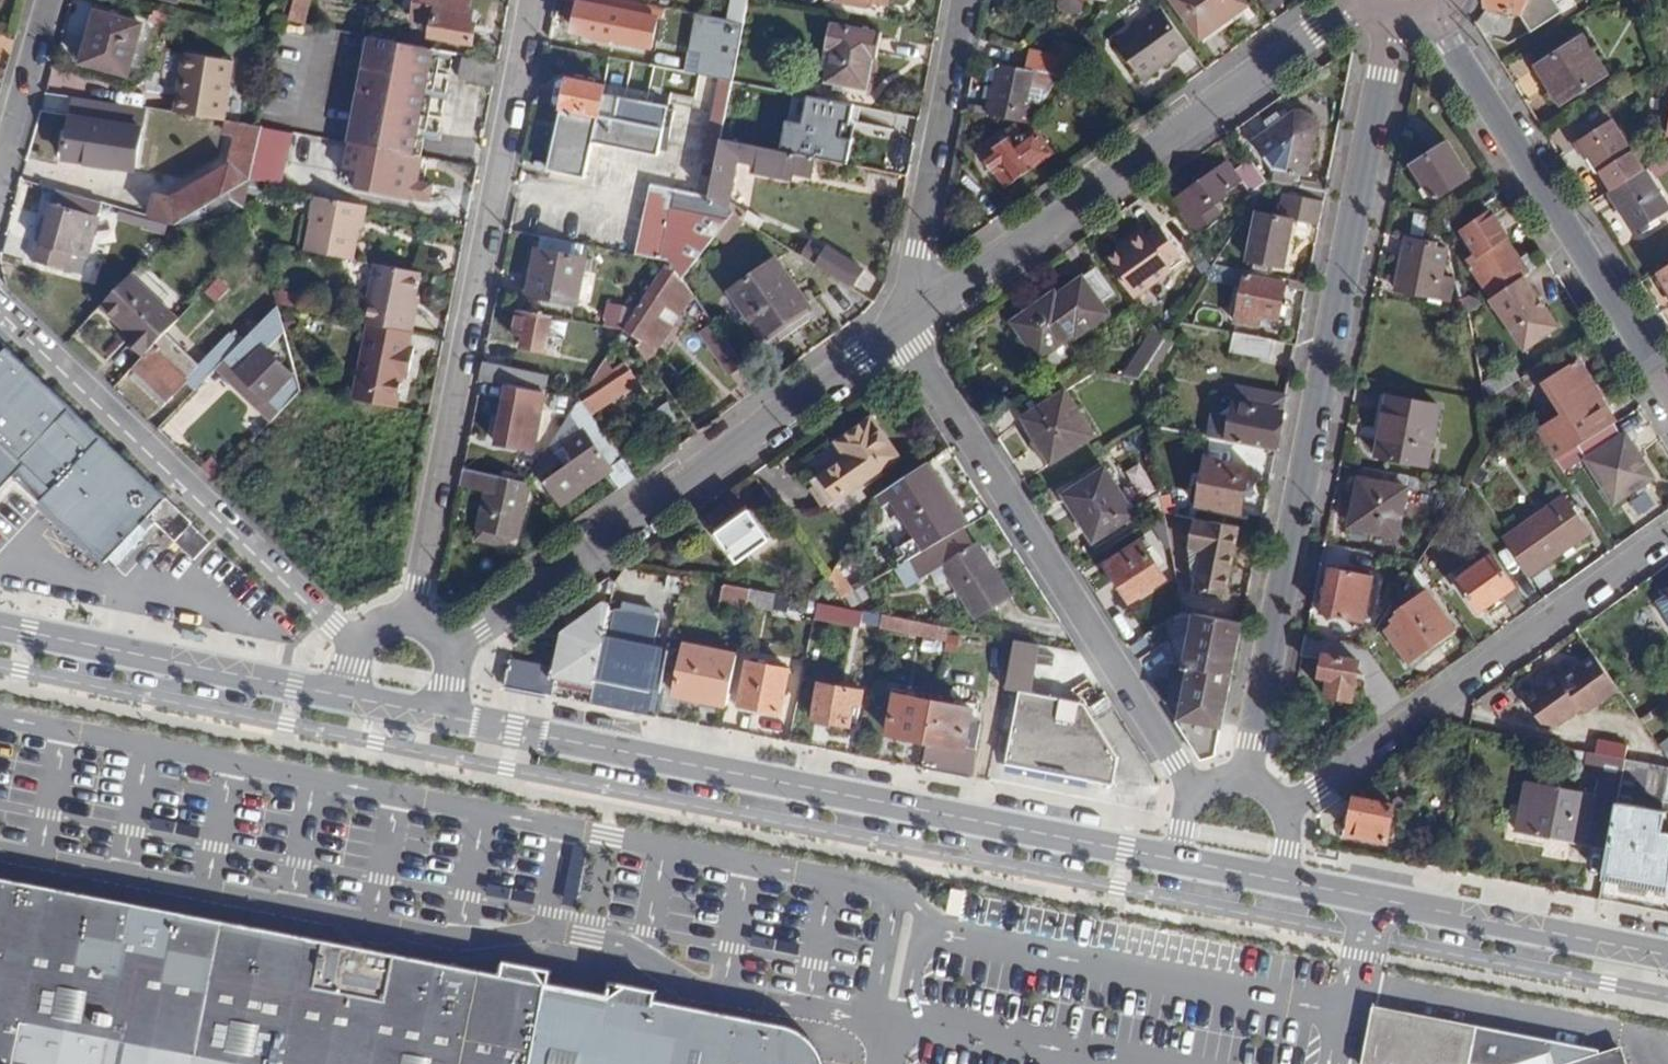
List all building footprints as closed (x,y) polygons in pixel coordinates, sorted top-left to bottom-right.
[(288,19),(303,22),(308,0),(293,0),(288,19)] [(470,0),(418,0),(414,21),(432,25),(430,35),(472,43),(478,13),(469,10),(470,0)] [(1245,0),(1175,0),(1202,38),(1249,5),(1245,0)] [(1486,9),(1523,16),(1532,31),(1562,11),(1556,0),(1488,0),(1486,9)] [(651,45),(657,17),(584,3),(579,31),(651,45)] [(1143,78),(1189,44),(1164,9),(1117,43),(1143,78)] [(128,74),(142,24),(98,12),(85,61),(128,74)] [(712,17),(701,75),(733,81),(744,23),(712,17)] [(875,59),(879,34),(833,25),(829,49),(831,50),(826,80),(866,88),(871,59),(875,59)] [(371,36),(355,124),(415,137),(433,48),(371,36)] [(1608,73),(1585,37),(1538,66),(1562,103),(1608,73)] [(1071,58),(1079,44),(1054,39),(1051,54),(1071,58)] [(435,57),(437,49),(433,48),(415,137),(411,156),(420,158),(424,138),(419,137),(420,130),(426,131),(433,98),(427,97),(429,90),(434,91),(440,58),(435,57)] [(1029,70),(1034,71),(1059,75),(1071,58),(1051,54),(1034,50),(1029,70)] [(174,112),(212,119),(223,120),(231,61),(183,53),(174,112)] [(493,84),(497,65),(463,58),(459,78),(493,84)] [(1001,64),(990,114),(1024,121),(1034,71),(1029,70),(1001,64)] [(1034,71),(1024,121),(1031,122),(1059,75),(1034,71)] [(733,81),(701,75),(695,104),(727,110),(733,81)] [(594,143),(661,156),(671,104),(607,91),(607,87),(570,79),(552,169),(587,176),(594,143)] [(144,108),(76,98),(68,160),(134,169),(144,108)] [(661,156),(656,185),(711,196),(722,139),(727,110),(695,104),(671,100),(671,104),(661,156)] [(1275,167),(1307,173),(1316,129),(1314,120),(1310,115),(1303,112),(1296,112),(1256,140),(1275,167)] [(1649,169),(1614,115),(1583,135),(1618,189),(1649,169)] [(158,196),(153,217),(180,224),(251,179),(256,156),(263,127),(223,120),(212,119),(211,129),(236,133),(232,164),(173,200),(158,196)] [(355,124),(351,144),(378,150),(411,156),(415,137),(355,124)] [(1006,184),(1052,152),(1035,127),(1025,134),(1019,126),(983,151),(1006,184)] [(331,167),(333,137),(293,135),(291,179),(300,179),(301,165),(331,167)] [(722,139),(711,196),(729,208),(731,200),(739,159),(755,163),(754,170),(793,177),(794,171),(812,175),(816,157),(722,139)] [(1469,176),(1448,142),(1414,165),(1431,193),(1441,195),(1469,176)] [(411,156),(378,150),(370,190),(431,202),(434,185),(419,181),(424,159),(420,158),(411,156)] [(256,156),(251,179),(250,184),(272,188),(277,161),(256,156)] [(1611,193),(1635,231),(1667,209),(1667,206),(1653,182),(1667,172),(1667,157),(1649,169),(1618,189),(1611,193)] [(1251,192),(1267,182),(1251,159),(1233,171),(1228,163),(1176,200),(1197,229),(1222,212),(1217,203),(1230,194),(1228,190),(1242,180),(1251,192)] [(652,185),(638,255),(669,262),(711,196),(656,185),(652,185)] [(1320,225),(1326,192),(1305,188),(1303,197),(1285,194),(1280,217),(1258,213),(1250,260),(1285,266),(1294,220),(1320,225)] [(101,202),(59,190),(50,221),(43,219),(33,259),(69,269),(73,254),(83,257),(86,257),(101,202)] [(711,196),(669,262),(682,279),(717,233),(734,211),(729,208),(711,196)] [(317,197),(307,250),(353,259),(360,224),(363,206),(317,197)] [(734,211),(745,218),(748,220),(752,213),(731,200),(729,208),(734,211)] [(363,206),(360,224),(365,225),(369,207),(363,206)] [(734,211),(717,233),(727,239),(745,218),(734,211)] [(1492,298),(1523,278),(1529,274),(1522,262),(1507,238),(1509,236),(1493,212),(1464,230),(1479,254),(1470,260),(1492,298)] [(752,213),(748,220),(760,228),(765,218),(752,213)] [(1121,248),(1107,258),(1134,296),(1172,269),(1168,264),(1181,255),(1160,226),(1147,234),(1141,228),(1126,238),(1129,243),(1121,248)] [(1118,244),(1121,248),(1129,243),(1126,238),(1118,244)] [(1398,289),(1449,299),(1453,278),(1446,276),(1448,262),(1446,261),(1449,248),(1407,238),(1398,289)] [(819,266),(856,290),(868,272),(830,248),(819,266)] [(578,303),(586,259),(538,249),(530,293),(578,303)] [(73,254),(69,269),(80,272),(83,257),(73,254)] [(1529,274),(1538,269),(1530,257),(1522,262),(1529,274)] [(809,303),(778,259),(733,291),(765,335),(809,303)] [(682,279),(669,262),(639,308),(625,330),(657,348),(693,294),(682,279)] [(377,264),(365,324),(368,325),(414,334),(420,299),(418,299),(423,273),(377,264)] [(1248,271),(1214,264),(1207,275),(1246,282),(1247,276),(1248,271)] [(1659,271),(1667,285),(1667,266),(1659,271)] [(1115,293),(1097,268),(1058,294),(1055,292),(1014,321),(1040,358),(1074,335),(1076,338),(1112,313),(1104,301),(1115,293)] [(133,275),(103,304),(130,329),(124,336),(144,355),(164,334),(179,318),(148,290),(149,289),(133,275)] [(1247,276),(1246,282),(1238,321),(1259,325),(1261,314),(1279,317),(1285,283),(1247,276)] [(1492,298),(1490,299),(1525,350),(1558,328),(1523,278),(1492,298)] [(220,293),(213,286),(207,292),(214,299),(220,293)] [(298,307),(300,294),(280,290),(278,303),(298,307)] [(604,326),(605,326),(625,330),(639,308),(608,302),(604,326)] [(262,409),(273,419),(302,390),(299,379),(267,350),(284,332),(276,308),(240,344),(218,368),(229,378),(235,372),(269,403),(262,409)] [(553,316),(522,310),(518,334),(526,336),(525,346),(547,349),(553,316)] [(722,334),(710,317),(696,327),(708,344),(722,334)] [(414,334),(368,325),(355,387),(402,397),(406,377),(412,378),(418,348),(412,347),(414,334)] [(603,340),(617,342),(623,332),(625,330),(605,326),(603,340)] [(1165,340),(1155,327),(1123,375),(1140,378),(1165,340)] [(623,332),(647,362),(657,348),(625,330),(623,332)] [(1235,332),(1231,352),(1271,359),(1274,340),(1235,332)] [(144,355),(135,365),(170,399),(187,380),(196,389),(218,368),(240,344),(229,333),(198,365),(164,334),(144,355)] [(731,377),(746,366),(722,334),(708,344),(731,377)] [(166,496),(7,347),(0,354),(0,490),(15,474),(106,560),(166,496)] [(1543,435),(1558,459),(1616,423),(1600,400),(1603,397),(1580,360),(1544,382),(1568,419),(1543,435)] [(485,364),(482,380),(510,385),(545,392),(548,377),(485,364)] [(637,383),(624,364),(594,386),(599,392),(587,399),(595,414),(637,383)] [(1079,367),(1017,407),(1038,441),(1030,446),(1044,467),(1095,434),(1068,391),(1098,370),(1079,367)] [(235,372),(229,378),(262,409),(269,403),(235,372)] [(545,392),(510,385),(498,445),(536,452),(548,393),(545,392)] [(402,397),(355,387),(352,399),(399,409),(402,397)] [(1212,414),(1208,437),(1276,450),(1287,396),(1239,387),(1232,418),(1212,414)] [(1428,465),(1439,407),(1389,397),(1377,455),(1428,465)] [(609,471),(621,488),(637,476),(580,400),(557,436),(575,463),(547,483),(562,504),(609,471)] [(899,456),(873,417),(838,442),(848,457),(817,479),(832,501),(899,456)] [(1616,423),(1558,459),(1566,472),(1587,459),(1615,502),(1654,477),(1626,432),(1623,434),(1616,423)] [(1196,518),(1198,519),(1208,521),(1210,507),(1241,512),(1251,453),(1229,448),(1226,460),(1207,457),(1196,518)] [(1136,514),(1107,467),(1065,494),(1095,540),(1136,514)] [(921,468),(886,490),(916,538),(905,545),(911,558),(962,527),(955,515),(960,513),(936,474),(928,479),(921,468)] [(1410,477),(1364,468),(1352,527),(1398,535),(1410,477)] [(465,469),(461,487),(486,492),(478,539),(507,545),(509,536),(520,538),(530,484),(527,480),(465,469)] [(1162,494),(1165,512),(1182,516),(1186,494),(1167,490),(1166,494),(1162,494)] [(1505,539),(1531,574),(1590,531),(1565,497),(1505,539)] [(771,539),(750,510),(718,532),(739,562),(771,539)] [(1227,591),(1239,526),(1208,521),(1198,519),(1193,547),(1206,549),(1199,586),(1227,591)] [(191,524),(176,540),(193,557),(209,542),(191,524)] [(962,527),(911,558),(896,567),(909,587),(932,572),(934,576),(946,569),(976,617),(1012,595),(979,543),(977,545),(964,526),(962,527)] [(1166,577),(1143,541),(1109,563),(1132,600),(1166,577)] [(1515,585),(1495,556),(1460,580),(1481,609),(1515,585)] [(1370,601),(1374,577),(1333,569),(1324,613),(1364,621),(1367,601),(1370,601)] [(853,581),(851,575),(838,580),(840,585),(853,581)] [(693,577),(687,576),(685,585),(691,587),(693,577)] [(840,592),(830,578),(821,585),(831,599),(840,592)] [(751,588),(726,583),(722,601),(748,605),(751,588)] [(864,586),(847,596),(854,606),(870,596),(864,586)] [(751,588),(748,605),(775,610),(778,594),(751,588)] [(1454,627),(1429,593),(1391,618),(1394,624),(1387,630),(1409,660),(1454,627)] [(557,666),(501,656),(495,660),(501,686),(555,696),(558,678),(595,685),(611,610),(612,604),(603,603),(565,633),(557,666)] [(595,685),(591,703),(657,715),(672,647),(655,643),(659,619),(611,610),(595,685)] [(885,614),(862,610),(861,624),(883,628),(885,614)] [(1181,718),(1177,718),(1203,759),(1216,757),(1243,623),(1197,613),(1186,668),(1177,666),(1171,695),(1186,699),(1181,718)] [(947,641),(950,627),(885,614),(883,628),(947,641)] [(1308,635),(1304,655),(1322,659),(1319,678),(1328,680),(1325,697),(1364,704),(1376,720),(1405,699),(1366,646),(1308,635)] [(1034,693),(1042,645),(1017,640),(1007,690),(1021,692),(1021,690),(1034,693)] [(677,694),(727,704),(738,654),(687,644),(677,694)] [(1621,689),(1597,658),(1564,682),(1561,678),(1527,702),(1544,725),(1557,726),(1582,708),(1586,712),(1621,689)] [(782,711),(789,670),(750,662),(742,703),(782,711)] [(864,704),(866,693),(822,684),(817,718),(851,724),(855,702),(864,704)] [(1057,771),(1071,700),(1034,693),(1021,690),(1021,692),(1008,761),(1057,771)] [(929,741),(936,701),(898,694),(891,733),(929,741)] [(1085,703),(1071,700),(1057,771),(1114,782),(1119,756),(1085,703)] [(924,767),(972,777),(982,723),(971,721),(973,708),(936,701),(929,741),(924,767)] [(1626,759),(1588,752),(1583,776),(1599,780),(1596,795),(1527,781),(1519,832),(1609,850),(1626,759)] [(1604,879),(1667,891),(1667,818),(1666,817),(1667,811),(1664,810),(1665,801),(1667,801),(1667,768),(1626,759),(1609,850),(1604,879)] [(1387,841),(1395,806),(1357,797),(1351,833),(1387,841)] [(1547,841),(1543,854),(1566,860),(1569,847),(1547,841)] [(818,1055),(809,1041),(793,1032),(653,1006),(654,993),(625,987),(609,997),(598,985),(563,977),(547,984),(535,971),(502,964),(501,968),(500,976),(0,881),(0,1063),(820,1063),(818,1055)] [(951,887),(946,913),(960,916),(965,890),(951,887)] [(1377,1008),(1367,1063),(1629,1063),(1624,1049),(1606,1054),(1604,1051),(1377,1008)]
